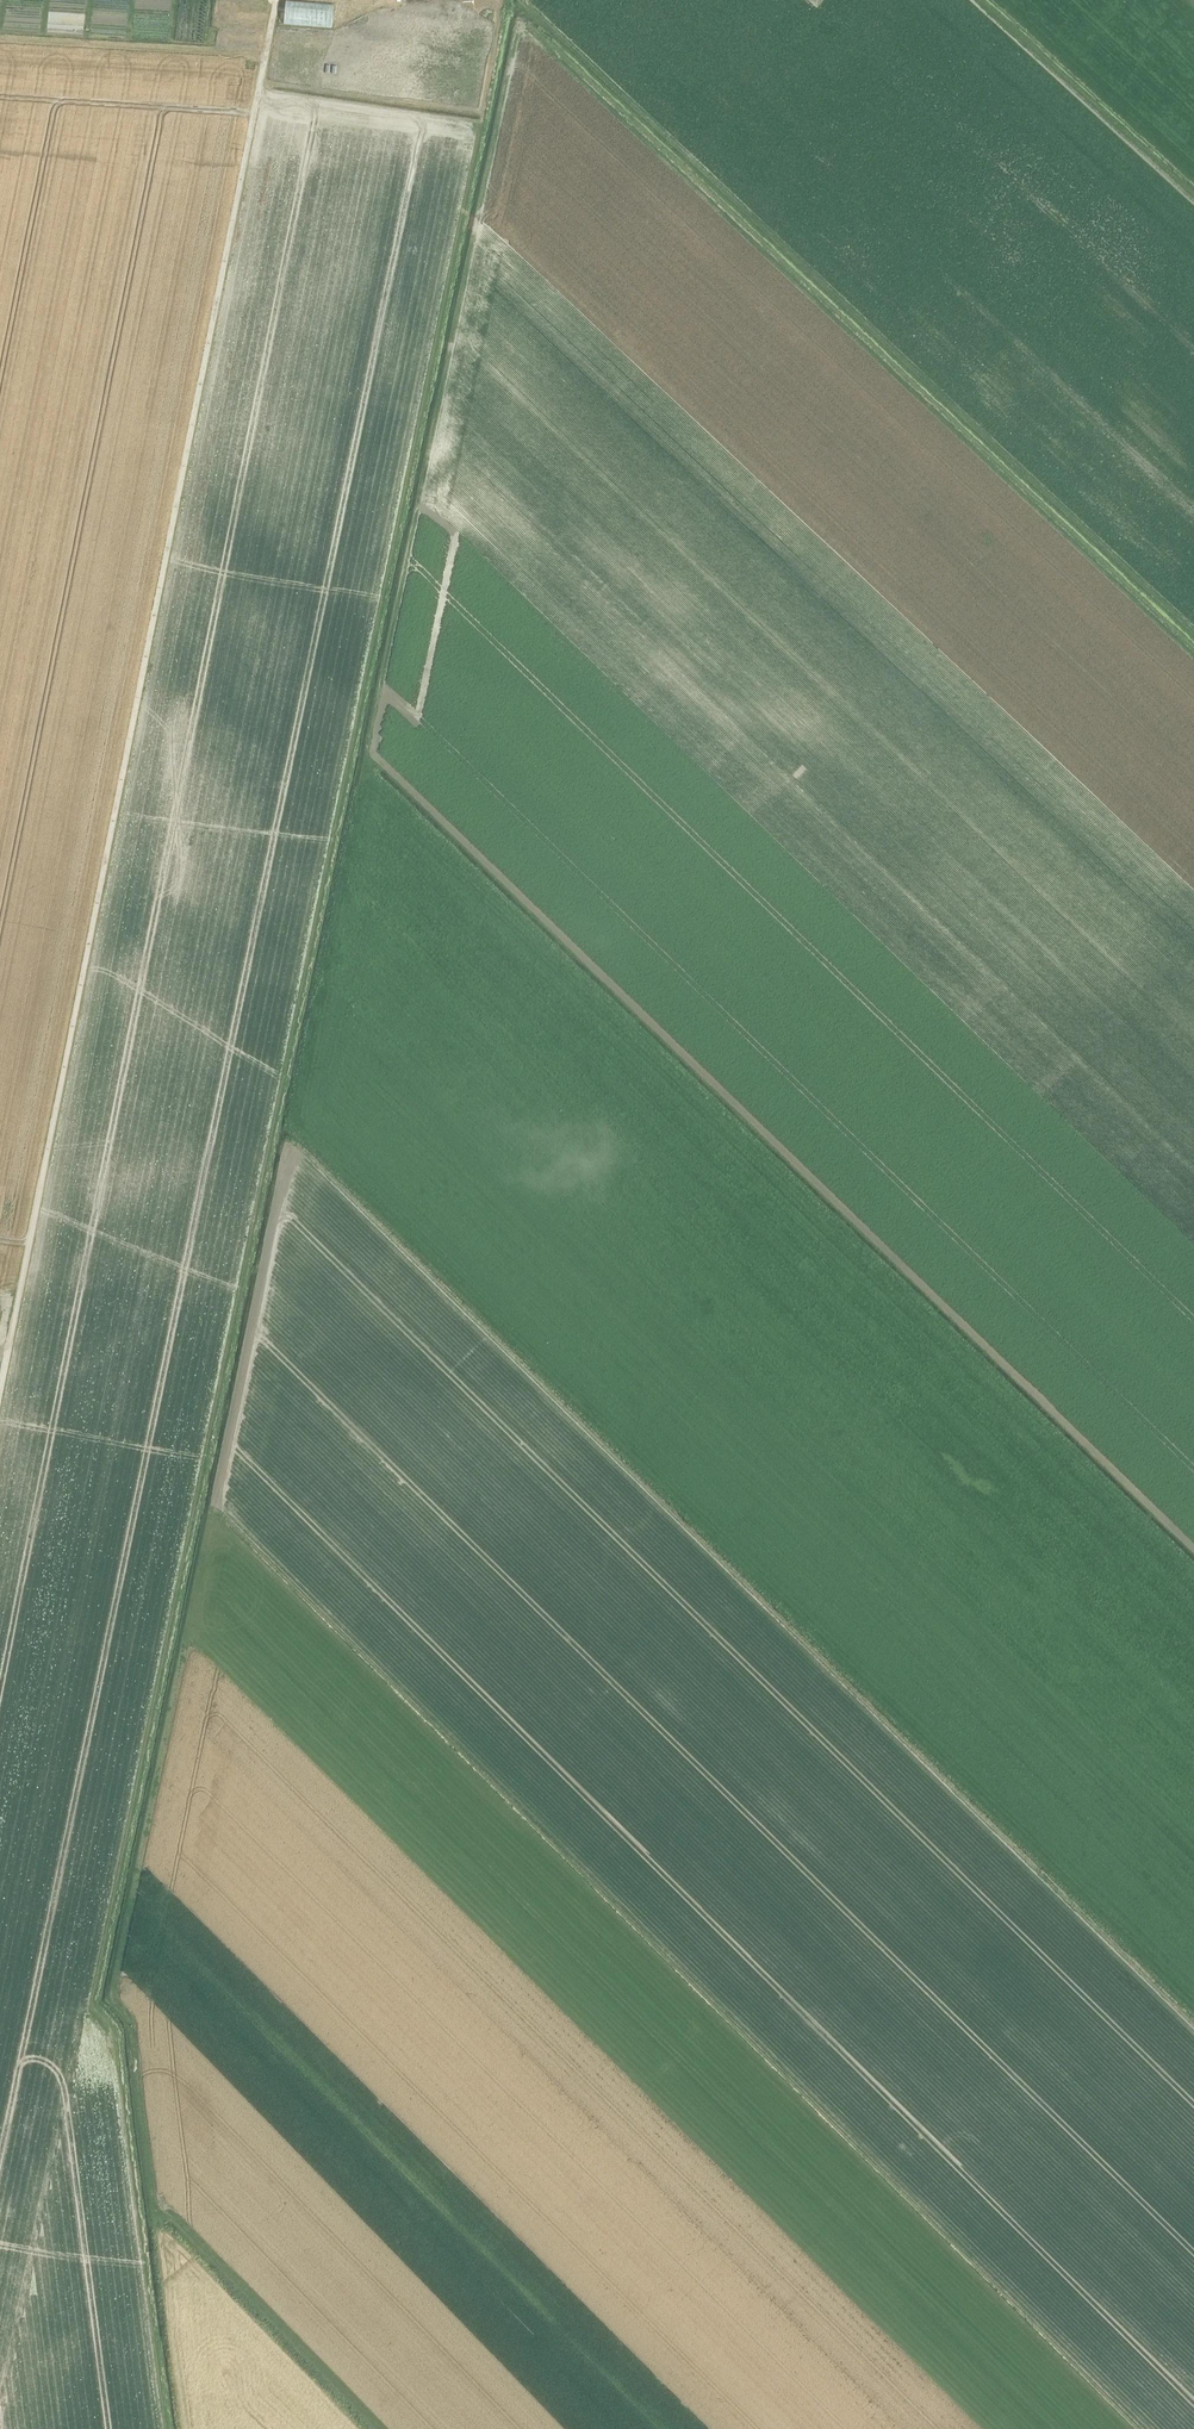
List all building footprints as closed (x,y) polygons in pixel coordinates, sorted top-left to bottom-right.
[(334,0),(325,0),(286,0),(285,22),(333,24),(334,0)]
